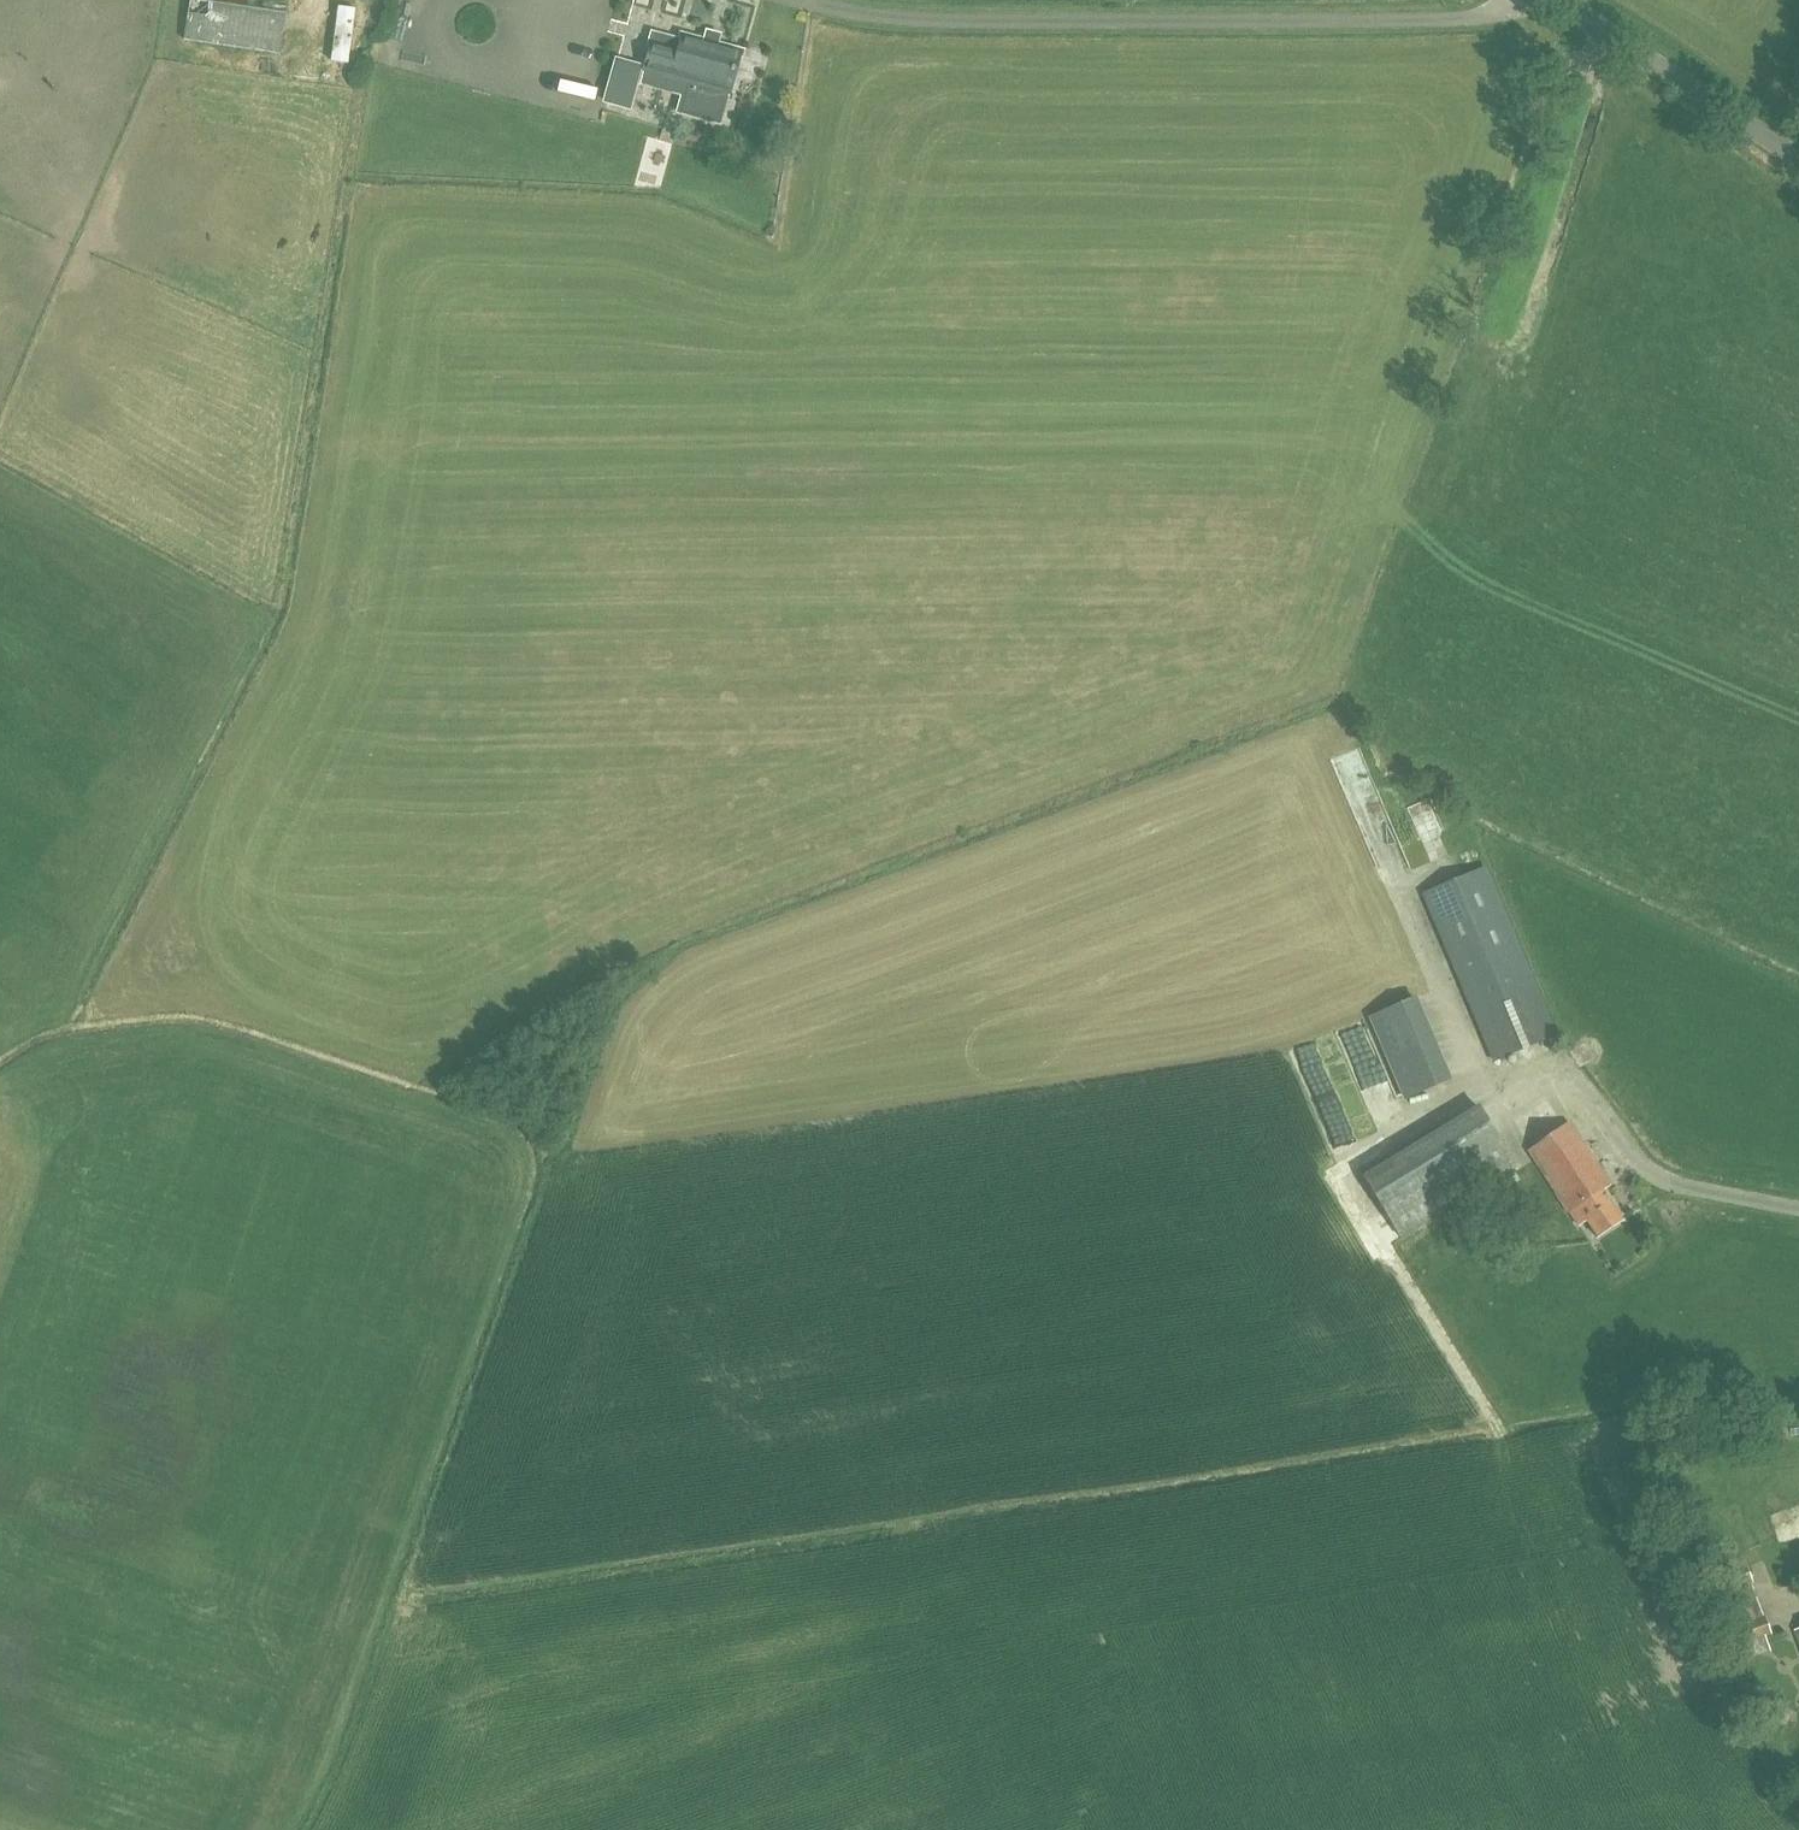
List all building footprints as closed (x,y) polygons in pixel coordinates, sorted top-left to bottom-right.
[(287,16),(290,0),(191,0),(185,38),(282,53),(287,16)] [(719,121),(726,96),(728,88),(731,89),(741,52),(685,37),(681,51),(653,44),(645,74),(689,86),(682,111),(719,121)] [(630,106),(634,92),(635,93),(643,64),(617,57),(609,86),(614,87),(611,100),(630,106)] [(1493,1062),(1558,1035),(1487,866),(1423,893),(1493,1062)] [(1425,992),(1376,1013),(1415,1101),(1464,1079),(1425,992)] [(1515,1166),(1478,1106),(1364,1177),(1400,1236),(1515,1166)] [(1598,1237),(1622,1221),(1602,1190),(1610,1184),(1568,1122),(1529,1150),(1579,1225),(1587,1220),(1598,1237)] [(1725,1569),(1705,1577),(1714,1597),(1718,1595),(1730,1625),(1726,1627),(1735,1649),(1737,1648),(1744,1663),(1771,1651),(1766,1637),(1774,1634),(1765,1613),(1763,1614),(1751,1584),(1753,1583),(1739,1548),(1720,1556),(1725,1569)]
